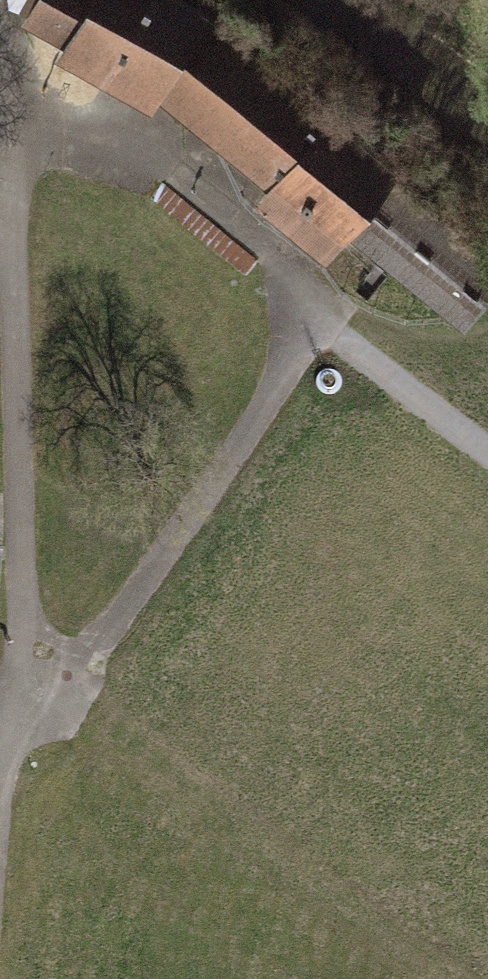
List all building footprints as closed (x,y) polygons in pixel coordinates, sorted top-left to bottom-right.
[(203,5),(192,0),(40,0),(32,14),(75,37),(67,52),(149,96),(155,88),(266,180),(259,188),(332,249),(346,232),(462,328),(487,296),(487,241),(203,5)]
